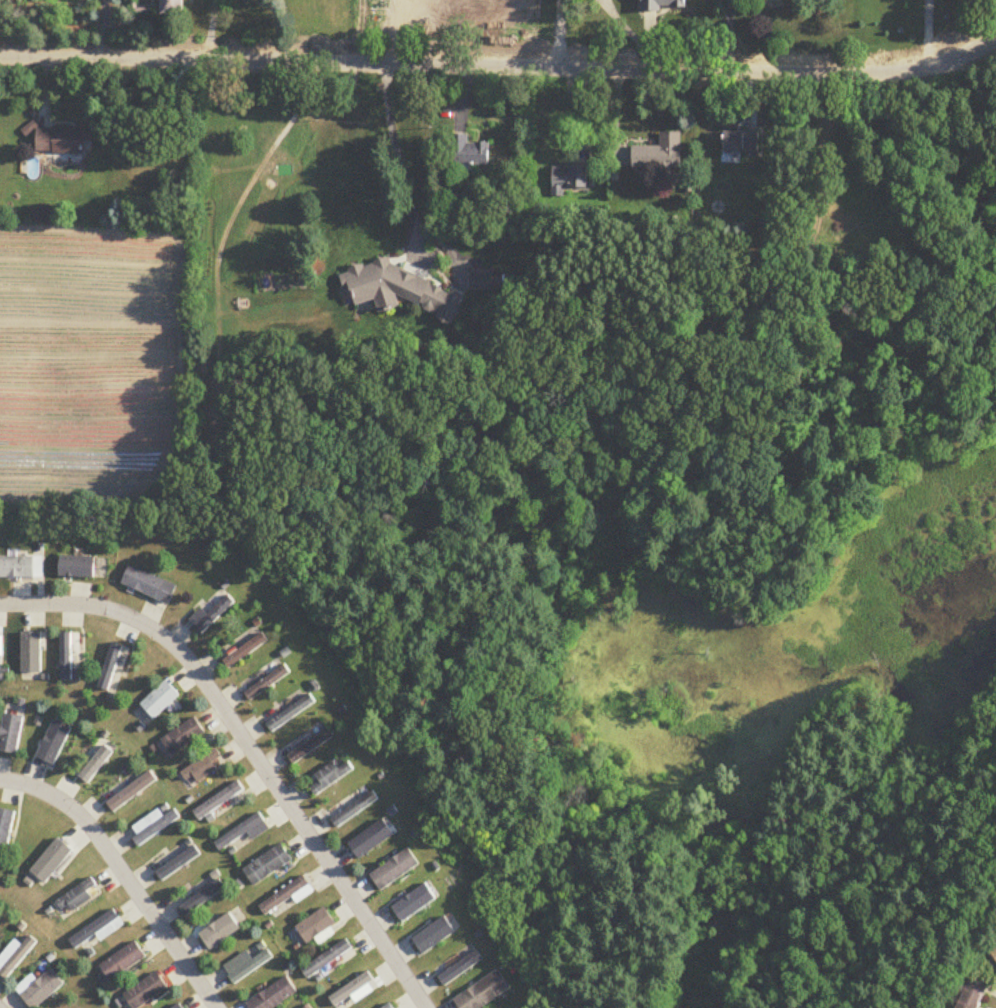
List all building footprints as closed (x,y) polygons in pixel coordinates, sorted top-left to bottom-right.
[(165,16),(184,16),(184,0),(165,0),(165,16)] [(662,8),(686,8),(686,0),(642,0),(642,12),(662,12),(662,8)] [(37,129),(37,155),(89,155),(89,129),(37,129)] [(760,153),(760,131),(725,131),(725,153),(760,153)] [(681,170),(681,133),(659,133),(659,147),(632,147),(632,170),(681,170)] [(452,136),(453,168),(490,167),(490,144),(468,144),(468,135),(452,136)] [(588,168),(552,168),(552,198),(564,198),(564,189),(588,189),(588,168)] [(401,300),(458,322),(466,300),(465,294),(455,290),(380,261),(362,265),(366,267),(341,272),(346,292),(353,295),(355,305),(377,300),(380,313),(397,309),(401,300)] [(494,272),(472,272),(472,289),(494,289),(494,272)] [(41,579),(41,557),(0,557),(0,579),(41,579)] [(58,578),(94,578),(94,557),(58,557),(58,578)] [(170,604),(177,585),(128,566),(121,585),(170,604)] [(203,634),(235,602),(228,595),(208,615),(202,608),(189,620),(203,634)] [(39,681),(39,633),(20,633),(20,681),(39,681)] [(78,675),(78,634),(59,634),(59,675),(78,675)] [(270,644),(265,635),(223,657),(228,667),(270,644)] [(245,694),(251,701),(290,673),(285,665),(245,694)] [(140,705),(154,719),(179,695),(165,681),(140,705)] [(316,703),(311,694),(267,724),(273,733),(316,703)] [(16,755),(22,717),(2,714),(0,726),(0,752),(16,755)] [(205,732),(194,717),(161,741),(172,756),(205,732)] [(289,757),(295,765),(333,737),(327,729),(289,757)] [(220,772),(215,760),(220,758),(219,754),(181,767),(186,783),(220,772)] [(320,782),(311,788),(316,796),(355,770),(349,762),(339,769),(335,762),(316,775),(320,782)] [(192,809),(197,819),(245,793),(239,783),(192,809)] [(379,799),(373,791),(332,821),(338,829),(379,799)] [(6,847),(15,813),(0,809),(0,845),(6,847)] [(140,846),(179,818),(173,810),(161,819),(155,812),(129,831),(140,846)] [(269,829),(260,813),(214,841),(220,850),(248,834),(251,839),(269,829)] [(72,851),(57,839),(34,867),(49,879),(72,851)] [(243,871),(255,887),(292,859),(280,843),(243,871)] [(382,892),(421,864),(409,848),(370,876),(382,892)] [(222,888),(211,874),(175,902),(187,916),(222,888)] [(264,915),(310,887),(303,876),(258,905),(264,915)] [(62,912),(68,908),(72,914),(93,899),(88,892),(96,887),(90,879),(55,903),(62,912)] [(439,900),(429,884),(392,906),(402,923),(439,900)] [(335,924),(324,908),(295,928),(307,944),(335,924)] [(124,928),(113,911),(68,940),(75,950),(96,937),(99,943),(124,928)] [(463,931),(453,914),(412,938),(422,955),(463,931)] [(37,944),(30,937),(22,947),(15,941),(0,958),(0,975),(5,980),(37,944)] [(352,949),(346,940),(301,970),(307,979),(352,949)] [(110,983),(146,959),(135,943),(99,967),(110,983)] [(485,964),(476,947),(435,968),(443,985),(485,964)] [(252,959),(247,951),(222,967),(234,984),(273,959),(267,950),(252,959)] [(51,970),(20,996),(29,1007),(37,1007),(64,986),(51,970)] [(500,970),(455,1001),(460,1007),(485,1007),(513,989),(500,970)] [(168,990),(157,974),(123,996),(131,1007),(140,1007),(168,990)] [(249,1007),(276,1007),(297,992),(284,976),(247,1005),(249,1007)] [(972,976),(958,1007),(980,1007),(990,984),(972,976)]
